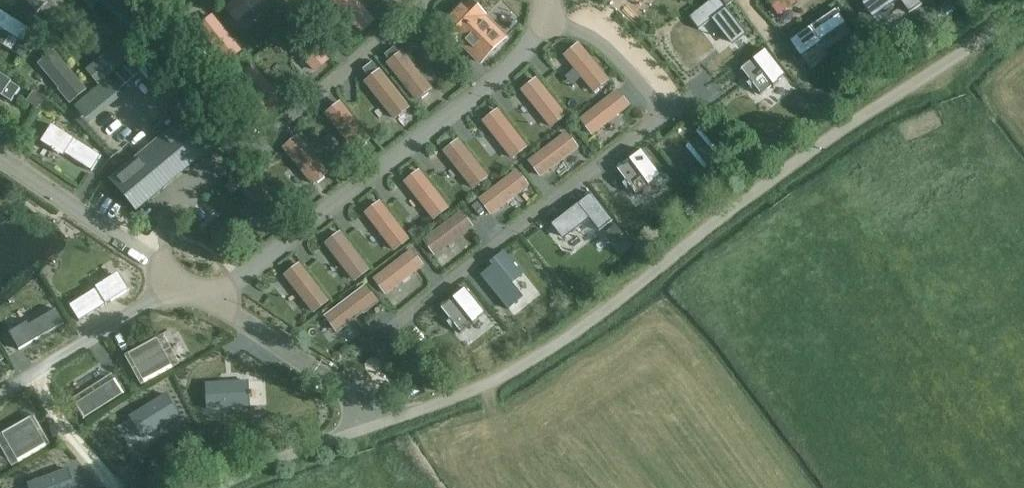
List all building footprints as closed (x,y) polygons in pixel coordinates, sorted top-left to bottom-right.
[(36,13),(48,2),(46,0),(25,0),(36,13)] [(118,12),(129,1),(128,0),(106,0),(118,12)] [(262,0),(236,0),(227,8),(237,20),(262,0)] [(719,0),(711,0),(689,18),(699,30),(712,20),(733,46),(747,34),(719,0)] [(770,0),(773,4),(772,7),(777,13),(781,14),(787,9),(788,7),(797,0),(770,0)] [(864,2),(872,14),(882,8),(884,10),(898,0),(867,0),(864,2)] [(909,13),(922,4),(920,0),(901,0),(909,13)] [(468,1),(442,27),(461,46),(462,44),(482,64),(506,39),(468,1)] [(953,21),(972,13),(968,3),(949,11),(953,21)] [(836,8),(791,40),(800,53),(810,46),(812,49),(822,42),(821,41),(847,23),(836,8)] [(2,33),(3,31),(24,44),(32,31),(0,11),(0,32),(2,33)] [(227,61),(239,50),(213,18),(200,28),(227,61)] [(315,70),(327,59),(299,28),(287,39),(315,70)] [(122,44),(87,73),(99,87),(134,59),(122,44)] [(594,92),(608,81),(578,45),(575,47),(574,46),(567,51),(568,53),(565,56),(594,92)] [(760,95),(786,75),(766,49),(740,69),(760,95)] [(54,53),(39,65),(60,91),(59,91),(70,105),(86,92),(54,53)] [(431,89),(402,53),(388,63),(417,100),(420,97),(422,99),(429,94),(427,92),(431,89)] [(372,61),(362,68),(367,75),(376,67),(372,61)] [(280,100),(254,67),(241,78),(268,110),(280,100)] [(380,71),(366,82),(395,119),(398,116),(400,118),(406,112),(405,111),(408,108),(380,71)] [(0,75),(0,95),(11,102),(20,88),(0,75)] [(551,127),(565,116),(536,79),(533,82),(531,80),(524,86),(526,87),(522,90),(551,127)] [(43,99),(32,91),(26,101),(37,108),(43,99)] [(618,92),(581,120),(584,124),(582,125),(587,132),(589,131),(592,134),(628,105),(618,92)] [(369,140),(340,103),(326,114),(355,150),(359,148),(360,149),(367,144),(365,142),(369,140)] [(512,158),(526,147),(497,111),(494,113),(493,111),(486,117),(487,119),(484,121),(512,158)] [(136,213),(217,146),(191,114),(110,181),(136,213)] [(52,126),(41,143),(63,157),(65,155),(91,171),(101,157),(52,126)] [(530,162),(540,175),(577,147),(574,144),(576,143),(571,136),(569,137),(567,134),(530,162)] [(731,172),(742,165),(722,136),(712,143),(731,172)] [(327,173),(298,137),(284,147),(313,184),(316,181),(318,183),(325,178),(323,176),(327,173)] [(444,151),(473,188),(487,177),(458,141),(454,143),(453,142),(446,147),(448,149),(444,151)] [(629,160),(617,168),(636,195),(648,186),(649,186),(654,182),(654,181),(661,176),(642,149),(628,159),(629,160)] [(405,182),(434,219),(448,208),(419,172),(416,174),(414,172),(407,178),(409,180),(405,182)] [(520,175),(517,172),(480,200),(491,214),(528,185),(525,182),(527,181),(521,174),(520,175)] [(591,193),(551,224),(557,233),(577,217),(582,224),(589,219),(599,231),(612,220),(591,193)] [(366,213),(395,250),(408,240),(380,203),(376,205),(375,204),(368,209),(369,211),(366,213)] [(435,255),(472,227),(462,213),(424,241),(427,244),(425,246),(430,252),(432,251),(435,255)] [(616,224),(606,231),(614,241),(623,234),(616,224)] [(326,243),(355,281),(368,270),(340,233),(337,236),(335,234),(328,239),(330,241),(326,243)] [(381,291),(383,290),(385,293),(422,265),(412,252),(375,280),(378,283),(376,285),(381,291)] [(494,265),(481,275),(507,307),(519,297),(508,283),(519,274),(502,253),(491,261),(494,265)] [(457,276),(471,261),(463,254),(450,269),(457,276)] [(88,258),(81,264),(95,283),(102,278),(88,258)] [(285,275),(314,312),(328,301),(299,265),(296,267),(294,266),(287,271),(289,273),(285,275)] [(68,279),(63,271),(51,278),(56,287),(68,279)] [(101,286),(70,306),(80,321),(128,291),(119,276),(107,283),(106,280),(100,284),(101,286)] [(336,330),(340,331),(346,326),(346,324),(358,315),(358,310),(362,311),(364,313),(378,303),(365,287),(327,316),(331,321),(331,324),(336,330)] [(452,298),(440,307),(460,333),(472,323),(473,324),(478,320),(478,319),(485,313),(465,287),(452,297),(452,298)] [(29,322),(9,333),(19,350),(65,323),(57,309),(30,325),(29,322)] [(157,338),(128,354),(145,383),(173,367),(157,338)] [(116,379),(76,405),(85,419),(125,394),(116,379)] [(249,381),(207,383),(208,407),(250,406),(249,396),(250,396),(250,392),(249,392),(249,381)] [(166,396),(131,417),(136,425),(135,426),(137,430),(138,429),(144,438),(179,417),(166,396)] [(30,417),(2,433),(19,463),(47,446),(30,417)] [(67,470),(29,484),(30,487),(74,487),(67,470)]
